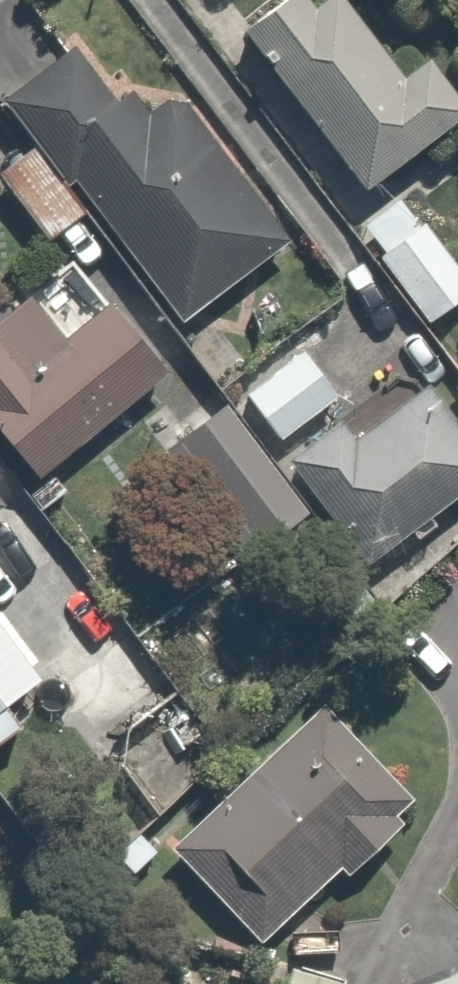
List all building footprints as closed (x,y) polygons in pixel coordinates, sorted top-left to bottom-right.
[(337,0),(265,0),(229,25),(344,190),(457,110),(457,92),(417,33),(379,59),(337,0)] [(20,139),(0,155),(0,183),(36,227),(69,200),(159,310),(275,216),(105,6),(0,91),(0,114),(20,139)] [(387,197),(349,225),(421,321),(457,293),(457,292),(387,197)] [(28,480),(161,365),(58,245),(0,295),(0,447),(28,480)] [(238,392),(263,434),(330,394),(305,352),(238,392)] [(274,460),(337,554),(457,473),(457,420),(420,363),(274,460)] [(287,519),(205,405),(133,457),(215,571),(287,519)] [(26,668),(0,633),(0,688),(26,668)] [(13,724),(0,706),(0,734),(13,724)] [(247,934),(336,851),(344,860),(382,824),(374,816),(394,798),(310,706),(163,843),(247,934)] [(330,975),(268,960),(263,983),(328,983),(330,975)]
